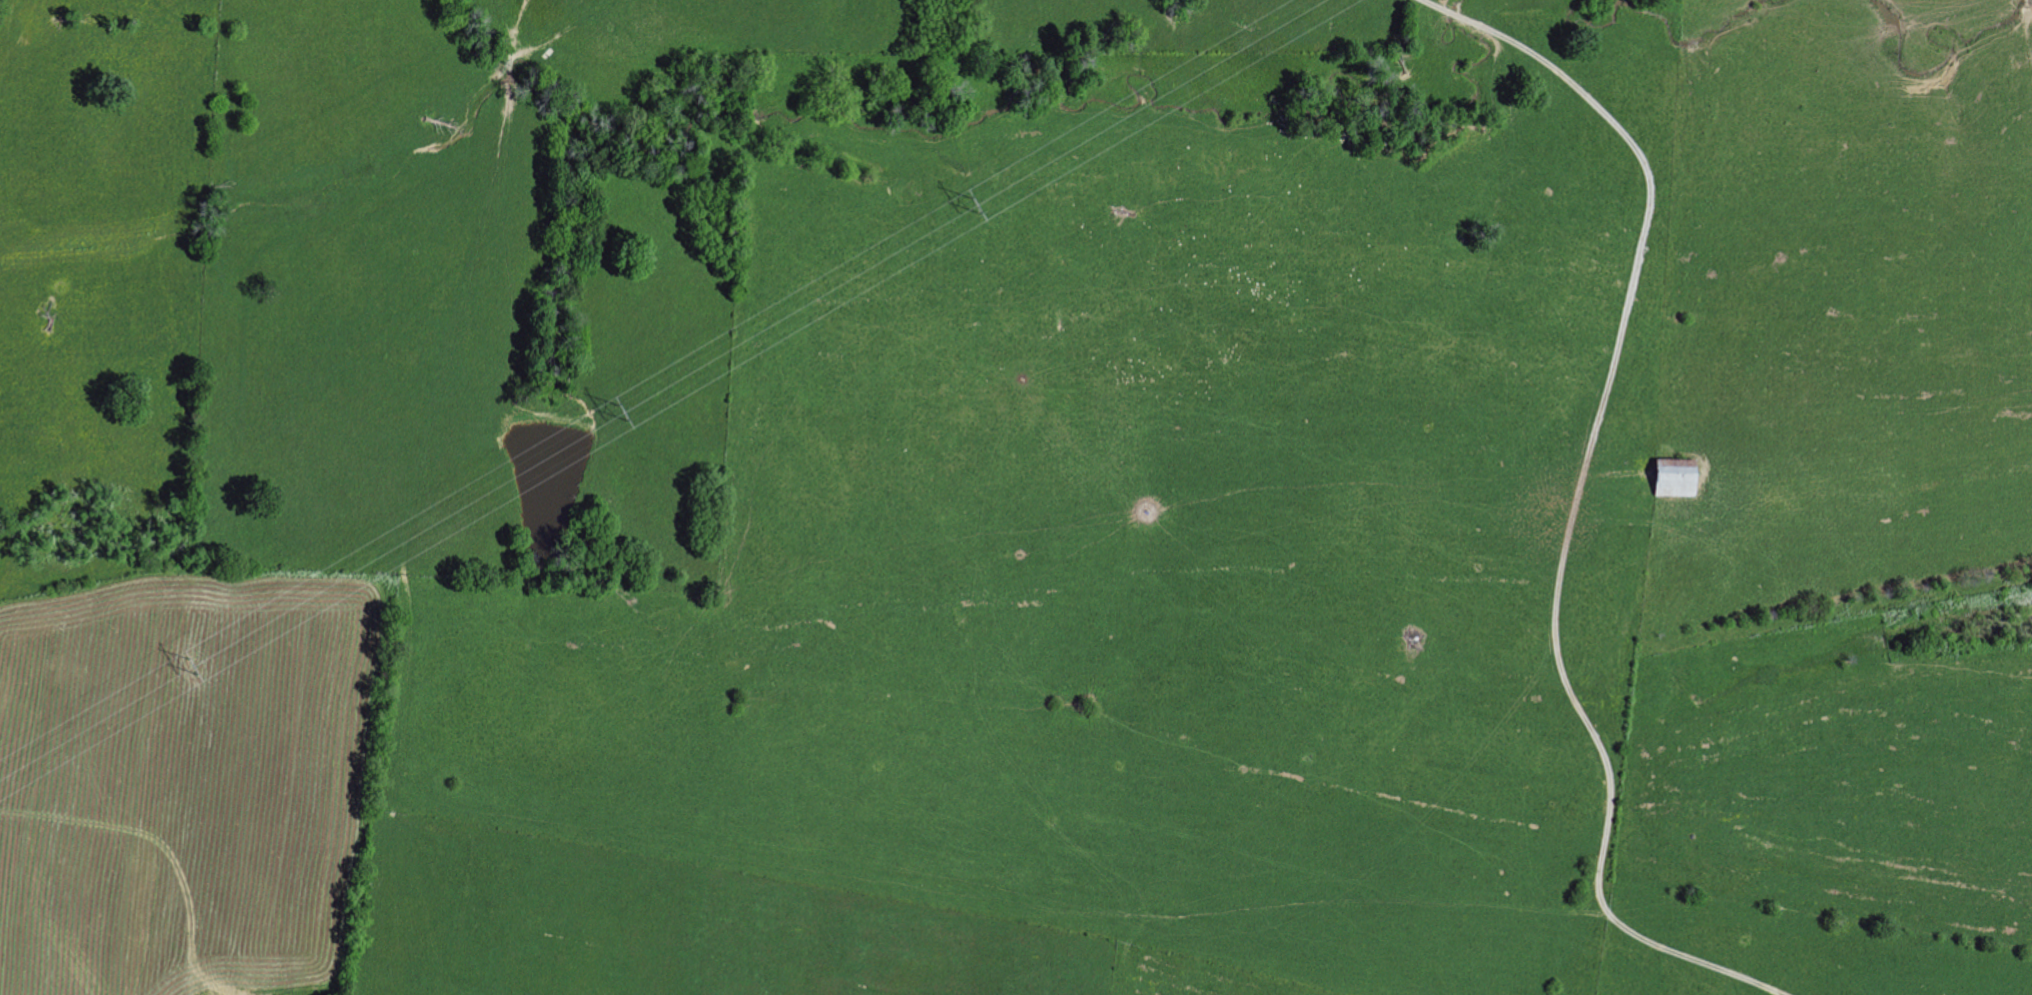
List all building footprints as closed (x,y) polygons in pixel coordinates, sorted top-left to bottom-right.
[(1650,496),(1690,496),(1689,459),(1650,459),(1650,496)]
